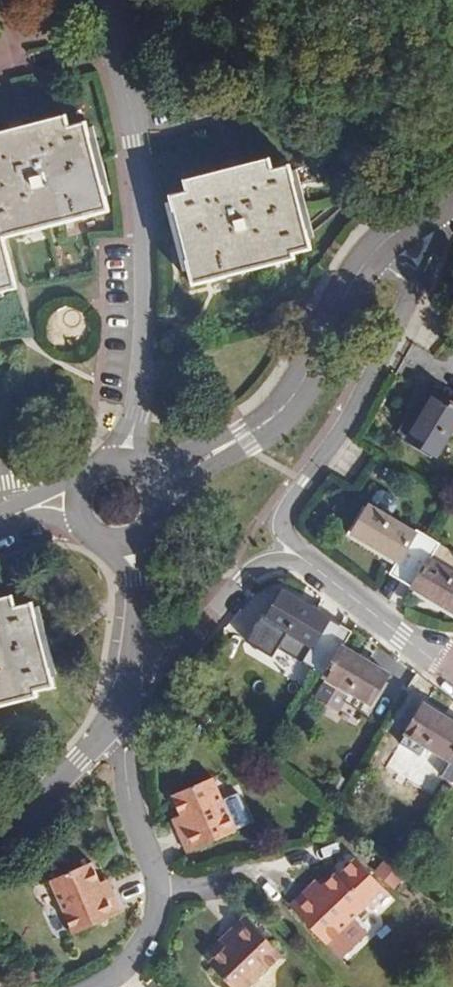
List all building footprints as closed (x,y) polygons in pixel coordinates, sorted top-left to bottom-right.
[(18,288),(6,238),(110,211),(87,121),(69,125),(66,114),(0,131),(0,293),(18,288)] [(310,250),(288,165),(271,169),(268,158),(182,180),(185,191),(167,196),(191,287),(294,260),(292,255),(310,250)] [(435,392),(420,418),(409,412),(397,432),(437,456),(452,429),(452,403),(435,392)] [(402,580),(429,536),(417,529),(416,532),(371,503),(352,532),(397,560),(390,572),(402,580)] [(431,557),(440,543),(429,536),(402,580),(452,612),(452,571),(431,557)] [(314,667),(341,624),(284,589),(266,618),(311,646),(303,660),(314,667)] [(35,696),(33,690),(51,685),(32,604),(13,609),(10,597),(0,599),(0,705),(35,696)] [(389,672),(344,644),(352,630),(341,624),(314,667),(350,689),(345,697),(365,710),(389,672)] [(424,702),(401,739),(422,751),(427,744),(452,759),(442,776),(452,782),(452,720),(424,702)] [(237,829),(212,776),(170,794),(180,816),(184,827),(176,830),(185,852),(237,829)] [(184,827),(180,816),(171,820),(176,830),(184,827)] [(396,891),(411,873),(390,855),(374,873),(396,891)] [(122,913),(113,891),(104,894),(100,884),(91,862),(49,881),(71,935),(122,913)] [(325,946),(369,904),(336,870),(318,887),(310,894),(305,888),(287,906),(325,946)] [(113,891),(108,881),(100,884),(104,894),(113,891)] [(318,887),(312,881),(305,888),(310,894),(318,887)] [(243,915),(226,932),(231,939),(223,946),(206,962),(229,986),(249,986),(282,955),(243,915)] [(223,946),(231,939),(226,932),(218,939),(223,946)]
